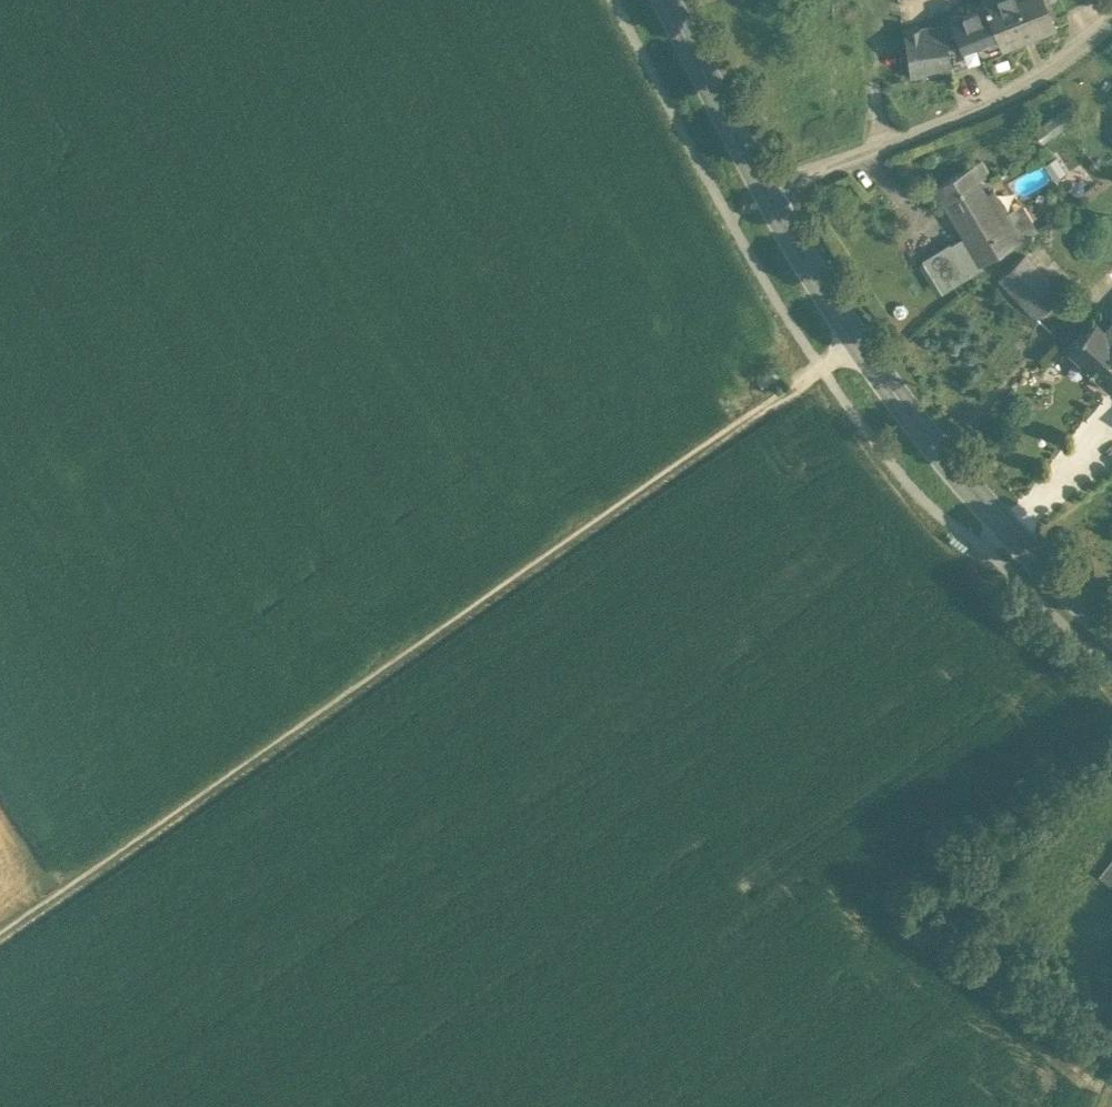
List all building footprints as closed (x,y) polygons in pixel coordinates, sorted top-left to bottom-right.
[(983,0),(985,5),(1003,47),(1005,46),(1053,26),(1043,0),(984,0),(983,0)] [(1003,47),(985,5),(949,20),(951,25),(945,28),(950,70),(967,63),(968,64),(1006,49),(1005,46),(1003,47)] [(950,70),(945,28),(944,25),(860,37),(856,16),(822,21),(833,95),(865,90),(881,87),(880,81),(951,72),(950,70)] [(1063,114),(1034,133),(1043,148),(1073,129),(1063,114)] [(967,234),(1007,209),(994,188),(986,192),(970,166),(932,189),(939,202),(944,200),(967,234)] [(1007,209),(1025,236),(1044,224),(1026,197),(1007,209)] [(1025,236),(1007,209),(967,234),(975,247),(984,262),(1025,236)] [(984,262),(975,247),(961,255),(952,241),(923,257),(942,290),(985,266),(984,262)] [(1037,316),(1063,291),(1027,252),(1001,276),(1037,316)] [(1111,335),(1111,305),(1110,304),(1095,319),(1111,335)] [(1068,349),(1111,390),(1111,335),(1095,319),(1068,349)] [(1100,878),(1111,888),(1111,863),(1100,878)]
